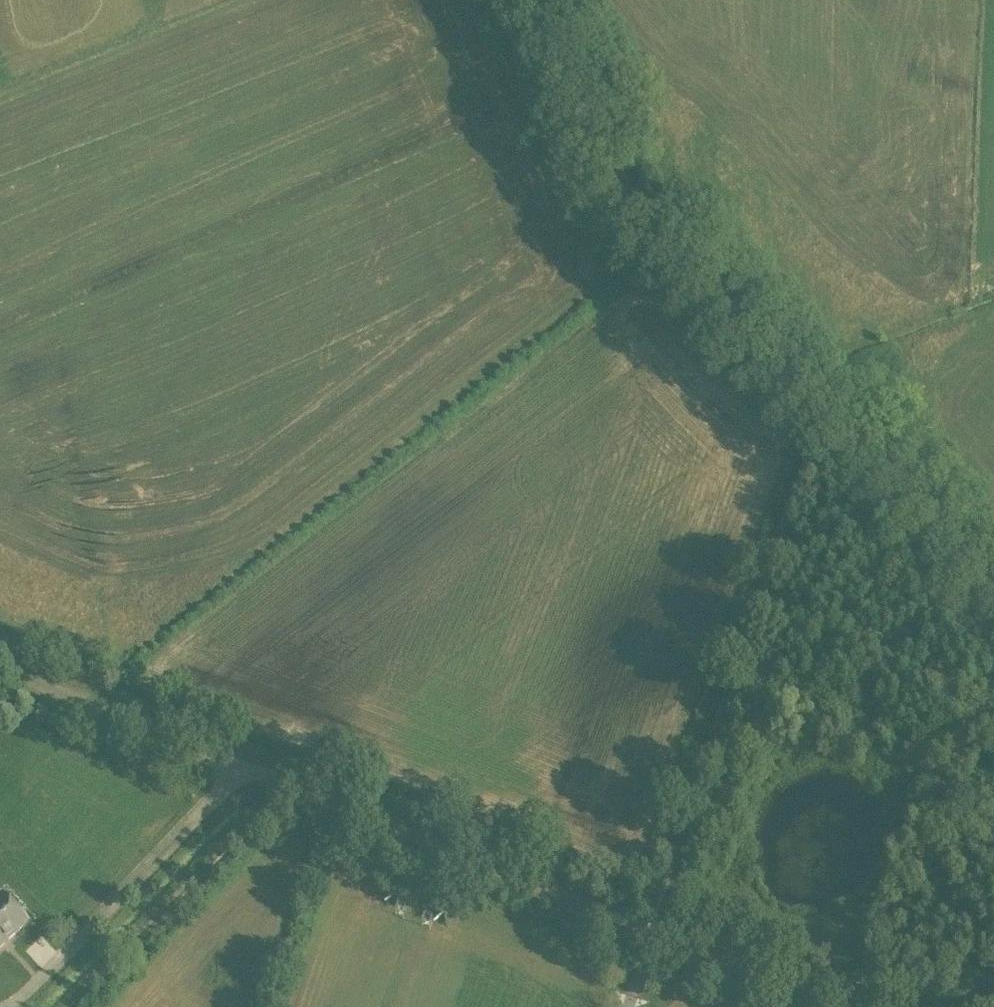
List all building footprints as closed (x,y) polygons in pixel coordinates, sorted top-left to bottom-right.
[(32,920),(6,892),(0,898),(0,949),(32,920)]
